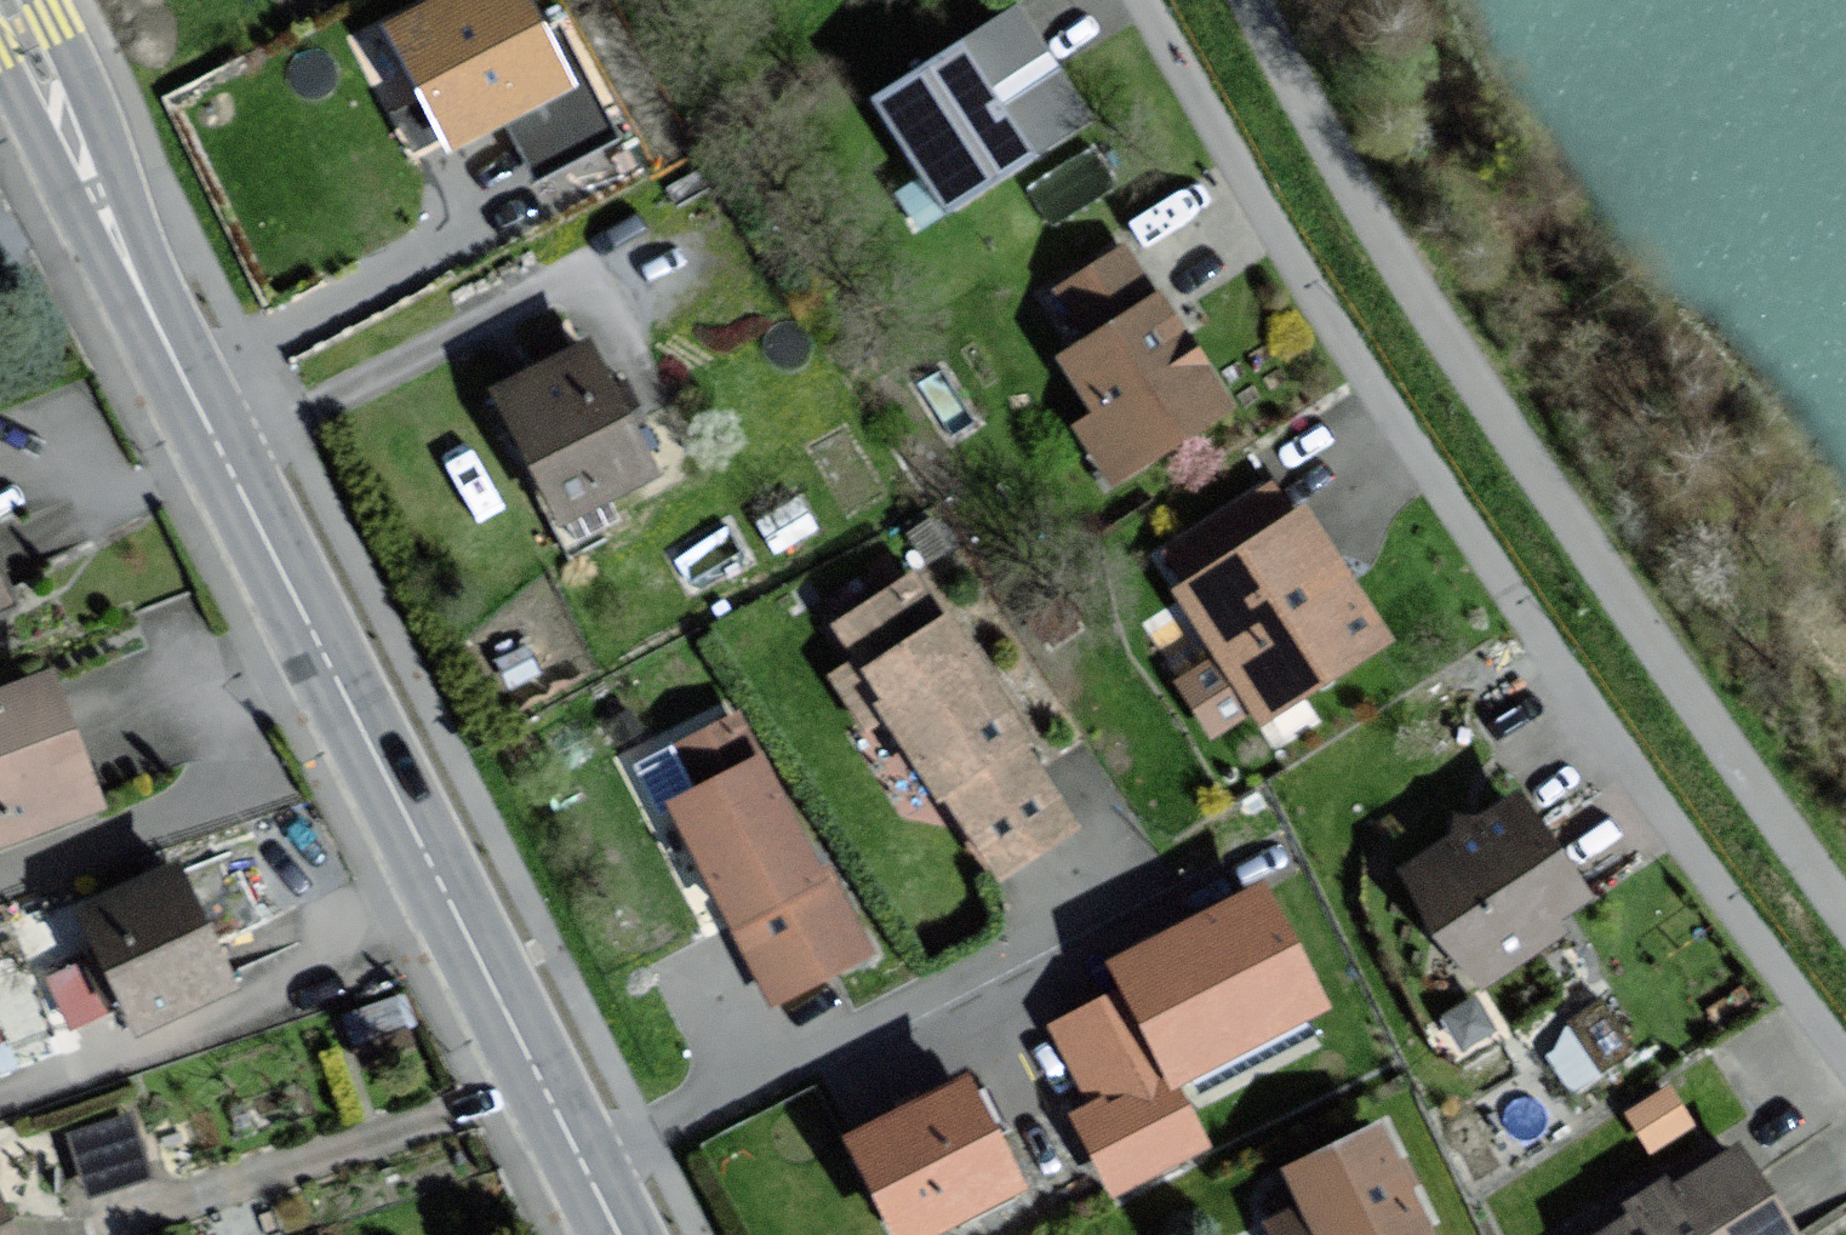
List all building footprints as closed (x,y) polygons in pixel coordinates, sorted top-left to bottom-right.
[(385,24),(452,152),(576,87),(531,0),(430,0),(385,24)] [(1093,132),(1016,11),(873,101),(949,222),(1093,132)] [(1132,247),(1119,255),(1053,297),(1083,345),(1058,361),(1091,414),(1069,428),(1110,492),(1237,412),(1132,247)] [(654,472),(588,349),(501,395),(566,518),(654,472)] [(1292,518),(1271,487),(1170,553),(1190,583),(1179,590),(1223,656),(1184,681),(1216,729),(1252,705),(1262,719),(1388,636),(1305,510),(1292,518)] [(916,568),(834,622),(857,657),(831,674),(868,731),(884,721),(996,891),(1089,830),(916,568)] [(50,678),(0,696),(0,839),(97,803),(50,678)] [(661,804),(771,1007),(874,952),(763,749),(661,804)] [(1589,900),(1516,798),(1409,873),(1482,975),(1589,900)] [(232,987),(177,867),(86,908),(142,1028),(232,987)] [(1088,1104),(1069,1114),(1115,1202),(1214,1151),(1181,1088),(1332,1010),(1266,881),(1110,961),(1124,989),(1048,1028),(1088,1104)] [(70,1018),(104,1003),(81,951),(47,966),(70,1018)] [(854,1139),(903,1234),(916,1234),(1016,1184),(964,1083),(854,1139)] [(133,1102),(68,1120),(87,1183),(151,1164),(133,1102)] [(1287,1170),(1304,1206),(1269,1223),(1275,1234),(1432,1234),(1380,1126),(1287,1170)] [(1733,1144),(1591,1234),(1792,1234),(1733,1144)] [(0,1197),(0,1234),(17,1234),(0,1197)]
